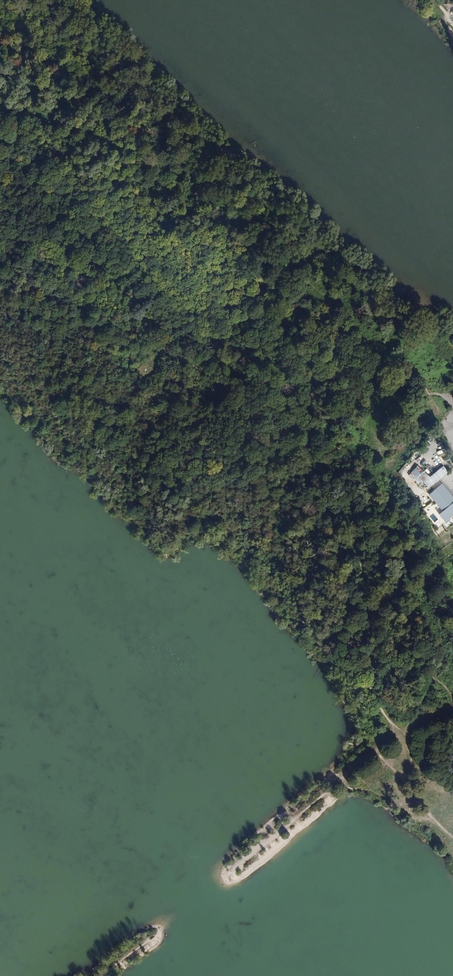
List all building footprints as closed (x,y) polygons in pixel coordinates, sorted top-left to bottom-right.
[(390,370),(386,375),(406,392),(410,387),(390,370)] [(426,490),(447,473),(442,466),(427,478),(418,465),(410,472),(417,481),(418,481),(426,490)] [(446,517),(452,512),(452,511),(452,510),(452,509),(451,507),(452,505),(445,497),(442,500),(435,493),(429,498),(435,505),(438,503),(446,512),(443,514),(446,517)]
